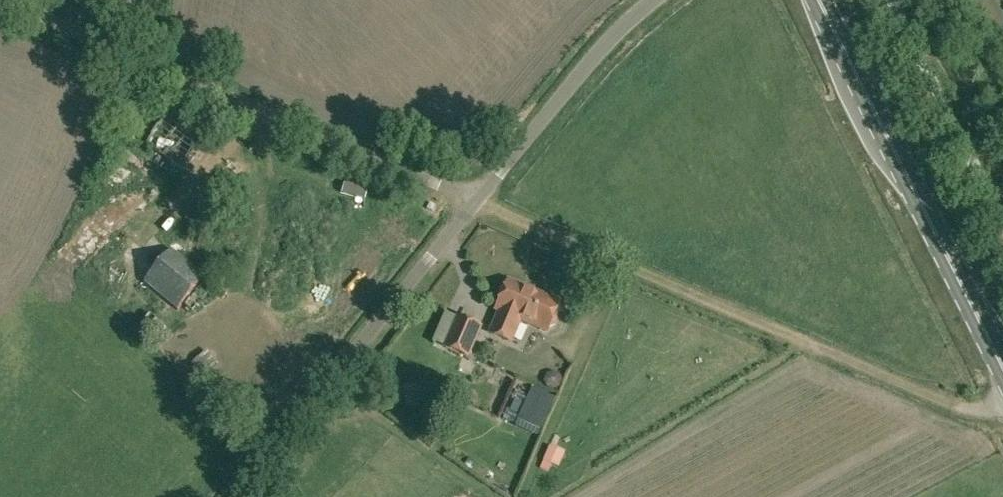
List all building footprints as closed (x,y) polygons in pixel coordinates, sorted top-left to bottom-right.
[(203,278),(170,251),(144,283),(177,310),(203,278)] [(559,303),(508,282),(496,310),(500,312),(491,334),(511,342),(520,320),(547,332),(549,327),(555,324),(557,320),(554,314),(559,303)] [(443,348),(469,359),(482,327),(456,316),(443,348)] [(206,350),(192,363),(189,366),(199,378),(216,362),(206,350)] [(527,387),(515,426),(544,435),(556,396),(527,387)] [(533,464),(541,467),(551,446),(543,443),(533,464)] [(552,473),(558,448),(550,446),(543,470),(552,473)]
